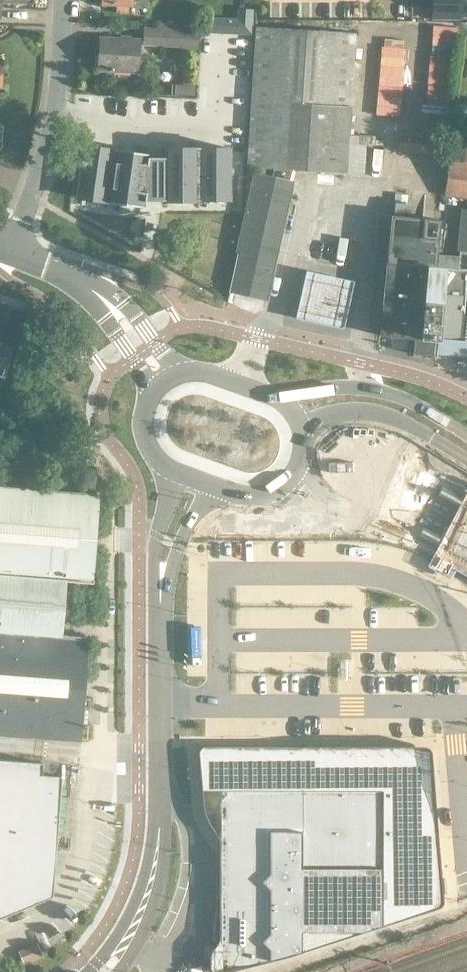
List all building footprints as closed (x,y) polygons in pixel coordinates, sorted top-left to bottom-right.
[(117,5),(116,14),(129,15),(129,6),(131,6),(131,5),(146,6),(146,0),(101,0),(100,4),(117,5)] [(459,4),(466,4),(466,0),(412,0),(412,3),(411,3),(411,6),(432,6),(432,20),(459,20),(459,4)] [(239,34),(251,34),(251,23),(252,19),(236,18),(235,33),(239,34)] [(198,31),(143,28),(142,47),(182,49),(182,52),(196,53),(198,31)] [(255,28),(246,168),(364,176),(366,145),(358,145),(358,137),(349,137),(355,34),(255,28)] [(98,38),(96,70),(137,72),(139,40),(98,38)] [(128,102),(128,88),(116,88),(116,103),(128,102)] [(444,195),(466,198),(466,145),(450,143),(444,195)] [(229,151),(87,147),(71,205),(230,205),(229,151)] [(238,256),(230,292),(266,300),(291,183),(251,174),(234,255),(238,256)] [(436,338),(442,268),(434,267),(438,219),(408,216),(409,205),(393,204),(392,215),(390,215),(390,218),(378,216),(367,330),(378,331),(378,334),(413,337),(411,354),(434,356),(436,338)] [(461,210),(456,252),(458,252),(466,253),(466,210),(461,210)] [(466,271),(466,253),(458,252),(458,255),(456,270),(466,271)] [(442,268),(456,270),(458,255),(435,253),(434,267),(442,268)] [(466,341),(466,271),(456,270),(442,268),(436,338),(466,341)] [(353,282),(306,272),(295,320),(343,330),(353,282)] [(21,326),(26,312),(16,309),(11,323),(21,326)] [(0,343),(0,384),(1,384),(13,348),(0,343)] [(69,638),(73,582),(92,583),(98,497),(0,489),(0,736),(80,742),(88,640),(69,638)] [(31,894),(44,877),(49,878),(56,786),(60,787),(61,777),(41,775),(42,763),(0,760),(0,913),(33,899),(32,895),(31,894)] [(381,851),(381,816),(381,791),(334,791),(334,790),(301,790),(301,791),(281,791),(281,790),(261,790),(261,791),(241,791),(241,790),(219,790),(219,812),(221,812),(221,831),(219,831),(219,851),(221,851),(221,871),(219,871),(219,890),(221,890),(221,911),(219,911),(219,931),(221,931),(221,952),(219,951),(219,971),(224,971),(241,967),(241,966),(349,940),(349,932),(381,932),(381,894),(383,894),(383,851),(381,851)]
